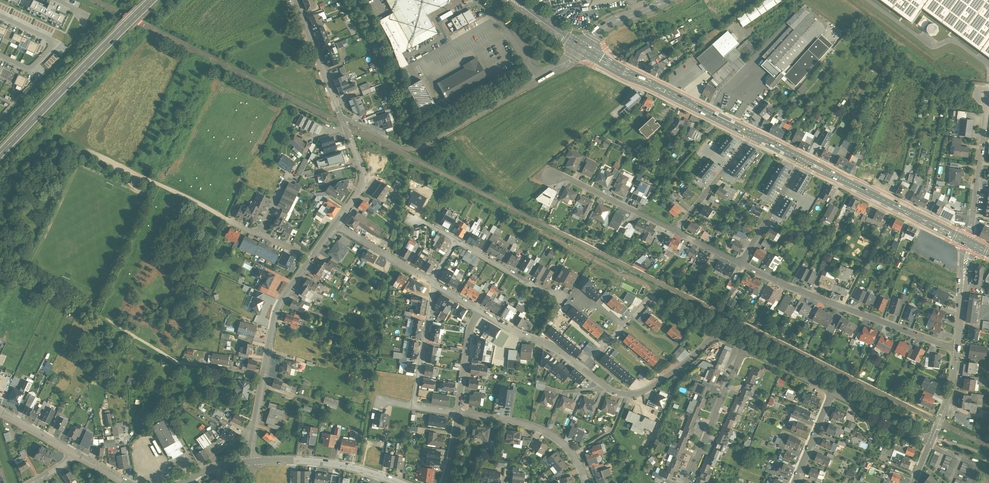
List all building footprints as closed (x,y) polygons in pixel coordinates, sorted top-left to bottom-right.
[(34,0),(32,0),(27,10),(62,28),(68,17),(52,9),(54,6),(49,4),(48,7),(34,0)] [(303,2),(306,10),(307,9),(307,11),(315,8),(312,0),(307,0),(303,2)] [(393,14),(380,21),(391,42),(402,68),(408,64),(402,54),(412,48),(437,33),(427,15),(449,3),(450,0),(386,0),(393,14)] [(738,18),(743,27),(782,0),(765,0),(738,18)] [(912,24),(923,9),(988,58),(988,0),(879,0),(912,24)] [(802,7),(786,23),(790,26),(794,30),(809,43),(811,46),(821,35),(826,29),(802,7)] [(451,10),(440,16),(442,20),(453,14),(451,10)] [(475,19),(470,10),(463,14),(468,23),(475,19)] [(462,13),(451,20),(452,22),(457,30),(457,31),(469,24),(468,23),(463,14),(462,13)] [(319,17),(318,14),(310,17),(312,25),(321,21),(320,21),(323,20),(322,16),(319,17)] [(918,24),(924,29),(928,22),(923,18),(918,24)] [(452,22),(447,24),(452,33),(457,30),(452,22)] [(935,35),(936,33),(937,32),(938,29),(937,27),(936,25),(934,24),(932,24),(930,24),(928,26),(927,28),(927,30),(927,32),(928,34),(930,35),(932,35),(935,35)] [(329,42),(323,26),(314,30),(317,37),(318,39),(321,46),(329,42)] [(790,26),(766,51),(770,55),(794,30),(790,26)] [(15,33),(7,30),(3,39),(11,43),(15,33)] [(770,55),(767,59),(782,73),(789,64),(809,43),(794,30),(770,55)] [(728,31),(713,44),(724,57),(739,44),(728,31)] [(23,37),(15,33),(11,43),(18,46),(23,37)] [(672,42),(673,45),(685,38),(683,35),(672,42)] [(784,76),(795,86),(819,60),(819,59),(829,48),(829,49),(833,45),(821,35),(811,46),(792,67),(784,76)] [(31,41),(23,37),(18,46),(26,50),(31,41)] [(735,48),(725,58),(728,62),(737,54),(750,42),(748,40),(737,49),(735,48)] [(31,41),(26,50),(34,54),(35,52),(39,45),(31,41)] [(750,42),(737,54),(745,63),(747,61),(745,59),(756,49),(750,42)] [(697,58),(712,76),(728,62),(725,58),(724,57),(713,44),(697,58)] [(648,46),(638,52),(637,55),(641,57),(640,60),(642,60),(644,54),(647,53),(651,51),(648,46)] [(331,48),(323,52),(326,58),(325,58),(326,61),(327,61),(329,67),(338,64),(334,54),(333,52),(331,48)] [(651,51),(647,53),(650,59),(658,55),(655,49),(651,51)] [(770,55),(766,51),(762,56),(766,60),(767,59),(770,55)] [(728,62),(737,72),(746,64),(745,63),(737,54),(728,62)] [(641,57),(637,55),(635,57),(631,55),(628,63),(636,67),(640,60),(641,57)] [(465,69),(437,85),(444,98),(438,101),(441,107),(488,80),(476,58),(463,65),(465,69)] [(782,73),(767,59),(766,60),(761,66),(770,74),(773,77),(776,79),(782,73)] [(657,65),(653,67),(659,70),(658,70),(661,70),(662,71),(666,63),(662,62),(657,65)] [(706,85),(707,85),(716,90),(719,91),(737,72),(728,62),(712,76),(714,78),(706,85)] [(650,63),(649,65),(648,64),(647,66),(645,66),(644,69),(645,69),(645,71),(650,74),(653,67),(651,66),(652,65),(650,63)] [(792,67),(789,64),(782,73),(784,76),(792,67)] [(7,81),(11,71),(3,67),(0,74),(0,78),(7,81)] [(659,70),(653,67),(650,74),(655,76),(658,70),(659,70)] [(7,81),(14,84),(19,74),(11,71),(7,81)] [(773,77),(768,83),(773,88),(784,76),(782,73),(776,79),(773,77)] [(14,84),(23,88),(27,78),(19,74),(14,84)] [(343,76),(334,80),(336,86),(343,83),(343,81),(346,80),(345,77),(344,77),(343,76)] [(436,106),(421,80),(416,82),(415,82),(416,83),(412,85),(412,84),(411,85),(412,85),(407,88),(422,114),(436,106)] [(348,85),(347,82),(343,83),(336,86),(340,96),(343,95),(343,94),(356,89),(353,83),(348,85)] [(368,83),(359,86),(362,92),(370,88),(368,83)] [(797,90),(802,94),(808,88),(803,84),(797,90)] [(716,90),(707,85),(702,94),(712,99),(712,97),(716,90)] [(625,104),(630,109),(637,102),(638,103),(639,102),(641,98),(638,93),(637,94),(635,91),(634,91),(629,101),(625,104)] [(364,110),(359,97),(353,99),(353,98),(348,100),(352,111),(359,116),(360,116),(360,115),(364,110)] [(653,101),(648,98),(647,100),(645,105),(648,107),(646,110),(649,111),(651,106),(652,107),(654,104),(652,103),(653,101)] [(771,107),(765,102),(756,112),(762,117),(766,113),(770,116),(774,111),(771,108),(771,107)] [(630,112),(626,107),(620,113),(624,118),(630,112)] [(967,112),(958,111),(957,119),(960,120),(961,120),(961,119),(966,120),(967,112)] [(375,114),(367,117),(369,125),(375,123),(373,118),(376,117),(375,114)] [(376,117),(373,118),(375,123),(376,126),(382,124),(384,129),(392,127),(388,114),(376,117)] [(301,115),(296,125),(301,128),(306,118),(301,115)] [(306,118),(301,128),(306,131),(311,121),(306,118)] [(652,118),(638,130),(646,139),(660,127),(657,123),(656,124),(654,122),(656,121),(655,120),(652,118)] [(690,121),(685,118),(683,122),(681,127),(686,128),(690,121)] [(677,119),(674,124),(668,130),(673,135),(680,128),(681,127),(683,122),(677,119)] [(966,120),(961,119),(961,120),(960,120),(959,129),(960,129),(959,135),(970,137),(972,121),(966,120)] [(311,121),(306,131),(307,130),(312,133),(313,132),(314,129),(315,127),(317,124),(311,121)] [(690,121),(686,128),(690,131),(691,128),(692,128),(695,123),(690,121)] [(776,127),(772,126),(769,133),(775,136),(778,129),(776,127)] [(692,128),(691,128),(690,131),(688,133),(686,132),(682,137),(686,140),(689,137),(695,140),(694,141),(695,140),(698,141),(700,138),(701,138),(703,134),(692,128)] [(781,130),(778,129),(775,136),(781,139),(785,132),(781,130)] [(805,134),(797,130),(791,141),(799,145),(801,141),(805,134)] [(828,133),(824,131),(821,137),(820,137),(817,144),(825,148),(825,147),(827,144),(832,135),(828,133)] [(307,142),(305,145),(295,135),(289,142),(294,147),(292,149),(293,150),(300,157),(308,148),(311,145),(310,145),(307,142)] [(730,136),(718,151),(724,157),(737,142),(730,136)] [(813,139),(807,136),(804,143),(809,145),(813,139)] [(328,138),(321,141),(322,147),(334,143),(333,138),(331,137),(328,138)] [(851,140),(846,137),(842,145),(847,148),(851,140)] [(603,145),(609,147),(612,141),(606,138),(603,145)] [(804,143),(801,141),(799,145),(798,147),(806,151),(809,145),(804,143)] [(334,143),(322,147),(324,152),(332,150),(335,149),(336,147),(334,143)] [(960,147),(956,146),(956,147),(954,146),(953,155),(967,157),(968,148),(960,147)] [(751,147),(739,162),(746,168),(758,153),(751,147)] [(822,153),(820,158),(827,161),(831,154),(826,151),(828,148),(825,147),(825,148),(822,153)] [(582,156),(570,150),(567,157),(568,155),(572,158),(568,167),(567,166),(566,166),(576,171),(581,161),(583,156),(582,156)] [(319,168),(345,162),(342,153),(317,161),(319,168)] [(277,164),(283,168),(289,159),(283,155),(280,161),(277,164)] [(847,161),(839,157),(838,159),(836,158),(835,161),(837,162),(835,165),(844,169),(847,162),(847,161)] [(304,158),(295,177),(301,175),(308,160),(304,158)] [(283,168),(289,172),(291,168),(295,163),(289,159),(283,168)] [(711,160),(699,175),(705,180),(718,165),(711,160)] [(598,165),(591,162),(591,163),(588,161),(585,168),(582,173),(585,174),(591,177),(598,165)] [(739,162),(731,173),(738,178),(746,168),(739,162)] [(849,163),(847,162),(844,169),(850,172),(853,165),(849,163)] [(789,168),(781,164),(773,176),(781,181),(789,168)] [(612,174),(606,171),(604,175),(600,174),(596,181),(608,187),(613,177),(614,175),(614,174),(616,169),(615,168),(612,174)] [(963,170),(950,168),(949,174),(951,174),(951,179),(949,179),(949,183),(960,185),(961,175),(962,176),(963,170)] [(619,170),(616,178),(618,180),(621,174),(623,175),(625,171),(620,169),(619,170)] [(327,172),(324,173),(324,174),(322,174),(320,175),(321,175),(321,179),(323,179),(323,180),(324,182),(331,181),(330,173),(327,174),(327,172)] [(899,175),(894,172),(892,176),(888,174),(887,177),(881,174),(879,179),(885,182),(885,180),(889,182),(888,184),(893,186),(899,175)] [(811,177),(803,173),(793,190),(801,194),(811,177)] [(623,175),(621,174),(618,180),(615,186),(619,189),(618,192),(625,195),(629,187),(625,185),(629,178),(623,175)] [(923,178),(915,175),(913,182),(913,184),(910,190),(914,191),(917,184),(920,185),(923,178)] [(773,176),(764,192),(771,197),(781,181),(773,176)] [(652,187),(640,180),(637,186),(639,187),(635,193),(634,193),(631,199),(635,201),(635,200),(642,204),(645,198),(644,197),(647,191),(650,192),(652,187)] [(333,187),(332,188),(330,186),(326,191),(335,198),(337,195),(338,195),(342,197),(347,189),(345,188),(347,185),(344,183),(342,184),(341,183),(340,184),(340,181),(338,182),(334,188),(333,187)] [(382,183),(373,196),(380,201),(389,188),(382,183)] [(289,184),(286,190),(289,191),(297,195),(300,189),(294,186),(289,184)] [(736,192),(726,185),(724,187),(728,190),(727,192),(730,194),(728,197),(731,199),(736,192)] [(908,189),(901,185),(896,194),(904,197),(908,189)] [(835,189),(828,186),(821,199),(825,201),(828,195),(831,197),(835,189)] [(723,189),(720,187),(716,193),(723,198),(725,195),(728,197),(730,194),(727,192),(728,190),(724,187),(723,189)] [(557,192),(549,188),(548,191),(546,190),(544,193),(538,198),(539,200),(544,202),(548,204),(551,205),(554,199),(557,192)] [(577,193),(566,188),(560,200),(568,203),(570,199),(574,201),(577,193)] [(688,188),(683,195),(689,200),(694,194),(691,192),(692,191),(688,188)] [(408,206),(419,212),(427,199),(411,189),(409,198),(410,198),(409,201),(408,206)] [(918,195),(914,193),(912,195),(911,195),(911,197),(912,197),(910,201),(917,204),(924,191),(921,189),(918,195)] [(544,193),(542,191),(535,196),(537,199),(538,198),(544,193)] [(924,191),(917,204),(924,208),(928,200),(923,198),(926,192),(924,191)] [(287,194),(285,192),(282,198),(293,203),(295,198),(287,194)] [(940,197),(933,194),(933,195),(931,200),(937,204),(938,200),(940,197)] [(263,197),(258,195),(255,200),(266,205),(269,200),(263,197)] [(594,202),(583,196),(580,203),(586,206),(583,210),(577,207),(574,214),(584,219),(585,216),(586,217),(594,202)] [(293,203),(282,198),(279,204),(282,205),(290,209),(293,203)] [(851,198),(847,207),(846,209),(854,213),(855,210),(859,202),(851,198)] [(548,206),(553,208),(554,205),(557,200),(554,199),(551,205),(548,204),(548,206)] [(788,199),(778,215),(785,220),(796,203),(788,199)] [(266,205),(255,200),(253,205),(263,210),(264,211),(266,205)] [(328,201),(326,200),(324,203),(331,207),(338,211),(340,208),(334,203),(334,204),(332,202),(331,203),(328,201)] [(937,204),(933,212),(939,216),(943,209),(939,207),(942,202),(938,200),(937,204)] [(363,201),(359,207),(362,209),(365,211),(369,205),(363,201)] [(867,206),(859,202),(855,210),(863,214),(867,206)] [(251,204),(249,208),(247,207),(246,209),(243,216),(251,220),(252,223),(256,222),(255,219),(258,212),(256,211),(258,208),(253,205),(251,204)] [(611,210),(599,204),(595,212),(593,217),(594,217),(599,220),(601,218),(606,220),(611,210)] [(679,208),(675,204),(669,211),(676,217),(681,211),(678,209),(679,208)] [(761,207),(757,204),(752,212),(760,217),(764,210),(760,208),(761,207)] [(830,204),(822,219),(830,223),(838,209),(830,204)] [(369,205),(365,211),(368,213),(371,215),(373,212),(374,211),(371,209),(372,207),(369,205)] [(708,208),(705,206),(701,212),(708,217),(713,209),(709,207),(708,208)] [(955,212),(944,206),(943,209),(939,216),(950,221),(955,212)] [(246,209),(241,207),(239,212),(236,217),(241,220),(243,216),(246,209)] [(330,209),(327,214),(329,216),(328,217),(330,219),(331,217),(333,218),(338,211),(331,207),(330,209)] [(281,212),(276,210),(274,215),(278,217),(284,220),(287,215),(281,212)] [(361,214),(356,211),(352,217),(359,222),(358,223),(363,227),(368,219),(366,218),(361,214)] [(445,216),(440,224),(450,230),(455,222),(458,216),(447,211),(445,216)] [(872,220),(871,221),(875,222),(875,221),(880,223),(880,222),(884,214),(876,211),(872,220)] [(625,217),(616,213),(609,226),(618,230),(618,228),(619,229),(620,225),(625,217)] [(966,215),(956,213),(955,220),(965,222),(966,215)] [(284,220),(278,217),(274,225),(271,226),(272,230),(275,229),(283,233),(287,226),(288,225),(286,224),(287,222),(284,220)] [(352,217),(347,224),(350,226),(349,227),(353,230),(354,229),(358,223),(359,222),(352,217)] [(880,223),(875,221),(875,222),(871,221),(872,220),(867,217),(866,221),(878,227),(880,223)] [(373,223),(368,219),(363,227),(378,237),(383,230),(373,223)] [(751,224),(744,220),(740,228),(749,234),(753,227),(750,225),(751,224)] [(903,224),(895,220),(894,222),(892,227),(889,225),(888,227),(898,233),(899,231),(903,224)] [(643,223),(638,221),(636,225),(634,229),(642,233),(646,226),(642,224),(643,223)] [(695,224),(692,222),(687,228),(697,235),(702,227),(696,223),(695,224)] [(632,224),(629,230),(627,229),(625,234),(631,237),(634,232),(633,231),(634,229),(636,225),(632,224)] [(287,226),(283,233),(281,237),(287,240),(290,234),(292,229),(287,226)] [(649,228),(646,226),(642,233),(646,235),(650,237),(650,236),(654,229),(650,226),(649,228)] [(908,226),(905,233),(906,233),(905,234),(913,237),(917,230),(908,226)] [(979,237),(988,242),(988,240),(988,228),(984,226),(979,237)] [(463,229),(459,227),(455,233),(455,234),(462,238),(466,231),(463,229)] [(502,231),(496,228),(493,234),(499,237),(502,231)] [(773,230),(770,228),(766,235),(774,239),(778,232),(774,229),(773,230)] [(234,231),(230,229),(228,234),(226,234),(226,236),(226,237),(235,242),(236,242),(237,240),(240,234),(237,232),(235,231),(234,231)] [(747,235),(739,231),(737,235),(742,238),(745,239),(747,235)] [(471,233),(467,240),(474,244),(478,237),(480,234),(476,232),(474,235),(471,233)] [(343,237),(350,241),(349,243),(354,246),(352,249),(357,252),(362,243),(345,233),(343,237)] [(665,234),(661,242),(669,246),(672,240),(668,238),(669,236),(665,234)] [(516,239),(510,236),(507,242),(512,245),(516,239)] [(245,237),(239,248),(246,251),(252,240),(245,237)] [(349,242),(342,237),(338,242),(345,247),(349,242)] [(440,237),(438,242),(436,241),(435,243),(435,242),(433,245),(435,246),(433,249),(437,252),(439,249),(443,252),(449,242),(440,237)] [(481,239),(478,237),(474,244),(481,248),(485,241),(481,239)] [(410,239),(405,248),(400,255),(406,259),(412,249),(416,243),(410,239)] [(252,240),(246,251),(253,255),(259,242),(258,243),(252,240)] [(676,241),(672,240),(669,246),(677,250),(681,242),(677,240),(676,241)] [(736,240),(731,247),(739,252),(743,246),(739,243),(740,242),(736,240)] [(348,249),(345,247),(338,242),(337,241),(329,254),(332,256),(339,261),(341,257),(342,258),(348,249)] [(259,242),(253,255),(254,254),(260,257),(266,246),(259,242)] [(505,252),(491,243),(486,251),(492,255),(495,256),(501,260),(505,252)] [(272,249),(266,246),(260,257),(267,260),(272,249)] [(682,253),(688,256),(691,249),(686,246),(682,253)] [(428,253),(420,248),(417,254),(416,255),(422,258),(422,259),(424,260),(428,253)] [(696,250),(692,248),(691,249),(688,256),(696,260),(699,253),(695,251),(696,250)] [(279,252),(272,249),(267,260),(274,263),(279,252)] [(761,251),(758,249),(754,256),(761,260),(766,252),(762,250),(761,251)] [(364,258),(368,260),(373,263),(377,257),(368,251),(364,258)] [(474,256),(467,251),(462,259),(470,263),(471,261),(474,256)] [(515,257),(511,255),(507,263),(514,268),(519,260),(521,256),(517,253),(515,257)] [(703,254),(699,253),(696,260),(703,264),(707,255),(703,253),(703,254)] [(294,257),(287,254),(286,256),(282,264),(288,267),(289,267),(291,263),(294,257)] [(772,254),(766,265),(772,268),(775,263),(778,258),(772,254)] [(422,258),(416,255),(411,262),(418,266),(422,259),(422,258)] [(535,261),(527,257),(520,269),(528,274),(533,265),(535,262),(535,261)] [(327,265),(321,260),(317,266),(323,271),(325,268),(328,271),(332,265),(328,263),(327,265)] [(337,263),(331,260),(328,263),(332,265),(335,268),(338,264),(337,263)] [(830,261),(826,260),(820,270),(823,272),(826,273),(830,261)] [(429,264),(427,263),(423,269),(430,273),(435,264),(431,261),(429,264)] [(719,261),(715,269),(723,273),(726,266),(722,264),(723,263),(719,261)] [(295,264),(293,263),(292,264),(291,263),(289,267),(288,267),(287,270),(293,273),(296,267),(294,266),(295,264)] [(634,266),(647,272),(648,269),(636,263),(634,266)] [(547,268),(540,264),(533,276),(540,280),(547,268)] [(854,270),(841,265),(837,275),(844,278),(843,279),(848,281),(850,275),(851,276),(854,270)] [(323,271),(317,266),(312,272),(315,274),(314,275),(319,279),(322,275),(321,274),(323,271)] [(730,268),(726,266),(723,273),(730,277),(734,269),(730,267),(730,268)] [(578,275),(564,267),(557,279),(563,283),(562,283),(565,285),(565,284),(571,287),(578,275)] [(554,272),(547,268),(540,280),(547,284),(554,272)] [(802,270),(798,277),(798,278),(804,281),(805,280),(804,280),(809,271),(809,270),(803,268),(802,270)] [(980,268),(976,268),(976,270),(975,271),(976,272),(975,274),(975,275),(975,276),(975,278),(974,279),(975,280),(975,283),(978,284),(978,285),(982,285),(983,268),(980,268)] [(260,270),(258,269),(255,274),(263,278),(260,284),(268,289),(274,276),(266,271),(266,273),(260,270)] [(447,270),(445,273),(444,272),(440,279),(448,284),(452,276),(453,274),(447,270)] [(809,271),(804,280),(805,280),(810,283),(811,283),(815,275),(816,273),(810,270),(809,270),(809,271)] [(834,280),(825,277),(826,273),(823,272),(819,282),(821,282),(819,286),(831,291),(831,290),(834,284),(835,281),(834,280)] [(404,275),(401,273),(401,274),(400,274),(396,281),(393,286),(397,289),(401,283),(403,285),(407,278),(404,276),(404,275)] [(462,275),(457,273),(456,275),(453,274),(452,276),(459,281),(463,276),(462,275)] [(750,276),(745,274),(741,282),(749,286),(753,279),(749,277),(750,276)] [(459,281),(452,276),(448,284),(455,288),(459,281)] [(593,284),(586,277),(584,279),(583,280),(582,282),(581,284),(579,287),(585,292),(591,286),(592,286),(593,284)] [(757,280),(756,281),(753,279),(749,286),(755,289),(757,290),(760,285),(761,282),(757,280)] [(310,282),(307,280),(302,286),(308,291),(309,291),(311,288),(315,291),(318,286),(314,283),(310,280),(310,282)] [(411,283),(408,288),(414,291),(415,289),(421,292),(421,291),(424,287),(424,286),(413,280),(411,283)] [(475,284),(468,280),(465,285),(472,289),(475,284)] [(622,282),(620,286),(635,294),(637,290),(622,282)] [(482,289),(475,284),(472,289),(480,293),(482,289)] [(849,290),(834,284),(831,290),(847,296),(849,290)] [(465,285),(461,292),(468,296),(472,289),(465,285)] [(757,290),(755,289),(752,293),(757,296),(762,286),(760,285),(757,290)] [(308,291),(302,286),(302,287),(302,286),(298,293),(301,295),(301,296),(302,298),(304,297),(305,296),(304,296),(308,291)] [(602,295),(592,286),(591,286),(585,292),(596,302),(602,295)] [(774,290),(769,287),(769,288),(765,294),(763,298),(768,301),(774,290)] [(480,293),(472,289),(468,296),(475,300),(480,293)] [(866,292),(860,289),(859,290),(856,297),(855,299),(862,302),(866,292)] [(253,297),(260,300),(263,293),(255,290),(254,292),(250,291),(249,295),(253,297)] [(779,293),(774,290),(768,301),(774,304),(776,300),(779,294),(779,293)] [(309,291),(308,291),(304,296),(305,296),(306,297),(312,301),(315,296),(309,291)] [(940,292),(937,291),(933,299),(943,304),(945,299),(946,300),(948,297),(940,293),(940,292)] [(632,304),(636,297),(627,292),(623,300),(632,304)] [(873,295),(866,292),(862,302),(869,305),(870,303),(873,296),(873,295)] [(987,297),(970,294),(968,309),(976,310),(976,309),(977,302),(981,303),(986,304),(987,297)] [(449,300),(441,295),(436,304),(439,305),(439,304),(444,307),(445,307),(449,300)] [(489,299),(487,297),(488,296),(486,295),(481,304),(489,308),(493,301),(489,299)] [(786,295),(778,309),(788,315),(793,306),(789,304),(792,298),(786,295)] [(262,305),(263,301),(260,300),(253,297),(248,307),(252,308),(250,312),(257,315),(260,308),(261,308),(263,305),(262,305)] [(414,298),(412,297),(411,298),(411,301),(417,302),(416,306),(425,307),(426,300),(414,298)] [(624,306),(614,297),(608,304),(618,313),(624,306)] [(734,308),(738,301),(732,297),(728,304),(734,308)] [(887,300),(880,297),(875,307),(883,310),(885,306),(887,300)] [(901,299),(894,297),(890,311),(898,314),(902,303),(902,300),(901,299)] [(300,303),(293,300),(290,307),(297,310),(299,306),(300,304),(300,303)] [(442,311),(441,311),(439,314),(438,317),(444,321),(448,314),(452,308),(454,303),(449,300),(445,307),(444,307),(442,311)] [(499,305),(493,301),(489,308),(496,313),(502,304),(501,304),(500,304),(499,305)] [(806,304),(800,301),(796,308),(795,310),(798,312),(799,310),(800,311),(803,305),(805,306),(806,304)] [(515,309),(508,305),(502,316),(508,320),(509,317),(511,318),(514,314),(513,313),(516,309),(515,309)] [(805,306),(803,305),(800,311),(799,310),(798,312),(807,317),(812,308),(809,307),(809,308),(805,306)] [(425,307),(416,306),(415,311),(415,313),(423,315),(425,307)] [(460,306),(454,315),(462,319),(467,310),(460,306)] [(588,319),(573,306),(568,313),(583,326),(588,319)] [(910,309),(907,307),(904,315),(903,317),(904,319),(906,320),(907,319),(910,320),(912,321),(913,318),(914,318),(914,317),(913,317),(914,316),(915,315),(917,309),(913,308),(910,309)] [(647,309),(638,320),(642,324),(652,312),(647,309)] [(827,313),(820,309),(819,309),(816,314),(813,319),(814,320),(821,324),(827,313)] [(976,310),(968,309),(966,322),(976,323),(978,310),(976,309),(976,310)] [(943,317),(937,315),(938,312),(934,311),(931,319),(932,319),(941,323),(943,317)] [(834,316),(827,313),(821,324),(827,327),(828,326),(830,324),(834,316)] [(293,317),(286,315),(284,322),(291,324),(292,320),(293,317)] [(525,320),(520,317),(521,316),(519,315),(519,316),(514,324),(521,328),(523,326),(526,320),(525,320)] [(662,325),(652,315),(646,322),(657,332),(662,325)] [(842,317),(837,326),(837,327),(844,331),(849,321),(842,317)] [(534,324),(526,319),(525,320),(526,320),(523,326),(525,327),(524,328),(530,331),(534,324)] [(604,331),(588,319),(583,326),(598,338),(604,331)] [(941,323),(932,319),(929,328),(932,329),(935,330),(935,328),(940,330),(941,329),(940,328),(942,323),(941,323)] [(422,321),(414,320),(412,327),(412,328),(421,329),(422,321)] [(857,326),(849,321),(844,331),(852,335),(857,326)] [(257,326),(240,322),(238,333),(248,335),(254,337),(257,326)] [(500,330),(489,323),(484,332),(489,335),(494,337),(495,338),(500,331),(500,330)] [(443,326),(432,325),(431,332),(439,334),(440,329),(443,329),(443,326)] [(830,331),(829,333),(832,335),(837,327),(837,326),(834,325),(833,326),(830,331)] [(567,339),(552,326),(546,333),(561,346),(567,339)] [(684,335),(673,326),(667,333),(678,342),(684,335)] [(862,333),(860,339),(861,339),(867,341),(871,329),(864,327),(862,333)] [(421,329),(412,328),(411,335),(419,337),(421,329)] [(978,329),(969,328),(968,339),(976,340),(978,329)] [(877,332),(871,329),(867,341),(871,343),(874,338),(877,332)] [(508,336),(500,331),(495,338),(493,342),(502,347),(508,336)] [(439,334),(431,332),(430,340),(440,342),(441,339),(438,339),(439,334)] [(644,347),(629,334),(623,341),(639,354),(644,347)] [(882,337),(879,341),(878,345),(880,346),(879,348),(880,349),(881,348),(884,350),(888,353),(893,343),(882,337)] [(478,360),(489,362),(492,344),(486,343),(486,341),(478,339),(474,358),(474,359),(478,360)] [(582,351),(567,339),(561,346),(576,358),(582,351)] [(418,343),(410,341),(410,342),(408,349),(417,351),(418,343)] [(902,343),(900,342),(895,352),(898,353),(899,352),(901,353),(901,355),(904,356),(906,352),(909,346),(908,346),(906,345),(905,342),(902,343)] [(252,345),(242,343),(242,347),(243,347),(242,353),(249,354),(251,355),(252,345)] [(587,352),(593,345),(589,343),(584,349),(587,352)] [(533,345),(522,344),(521,355),(520,359),(521,359),(531,360),(533,345)] [(683,344),(673,355),(677,358),(687,348),(683,344)] [(987,348),(971,345),(969,356),(980,358),(979,361),(983,361),(984,353),(986,354),(987,348)] [(438,348),(429,346),(427,354),(435,356),(436,350),(438,351),(438,348)] [(659,359),(644,347),(639,354),(654,366),(659,359)] [(924,351),(916,347),(915,350),(911,357),(914,358),(914,360),(919,362),(924,351)] [(417,351),(408,349),(407,354),(406,354),(405,357),(407,357),(416,359),(417,351)] [(724,349),(715,369),(723,372),(731,352),(724,349)] [(517,351),(509,350),(508,359),(516,360),(517,355),(517,351)] [(542,364),(551,371),(558,362),(547,353),(544,351),(543,359),(545,361),(542,364)] [(229,356),(212,354),(211,363),(228,365),(229,356)] [(435,356),(427,354),(426,362),(436,364),(436,361),(434,361),(435,356)] [(621,366),(606,354),(600,361),(615,373),(621,366)] [(940,355),(930,354),(930,358),(929,358),(928,362),(929,362),(929,366),(938,367),(939,364),(940,359),(939,359),(940,355)] [(246,359),(243,359),(242,367),(247,367),(247,368),(255,369),(256,361),(246,359)] [(516,360),(508,359),(507,368),(515,369),(516,362),(516,360)] [(296,362),(284,360),(283,368),(280,368),(279,373),(290,375),(291,367),(295,367),(296,362)] [(48,361),(43,371),(49,374),(53,364),(48,361)] [(712,364),(704,361),(702,368),(708,370),(709,370),(712,364)] [(571,372),(558,362),(551,371),(564,381),(571,372)] [(976,363),(969,362),(969,365),(964,364),(962,375),(967,376),(968,373),(974,374),(976,363)] [(415,365),(408,363),(407,367),(406,367),(405,368),(404,369),(404,370),(405,371),(406,371),(413,373),(415,365)] [(476,367),(471,366),(470,374),(479,375),(480,367),(476,367)] [(636,379),(621,366),(615,373),(630,386),(636,379)] [(754,367),(751,373),(750,372),(750,373),(751,373),(748,379),(753,381),(756,375),(760,377),(760,376),(762,371),(763,371),(754,366),(753,367),(754,367)] [(433,369),(425,367),(424,375),(432,376),(432,373),(434,373),(435,369),(433,369)] [(487,368),(480,367),(479,375),(482,375),(486,376),(487,368)] [(586,377),(575,368),(571,372),(569,375),(580,384),(584,379),(586,377)] [(715,370),(711,368),(710,371),(709,370),(708,370),(705,378),(715,383),(719,374),(722,375),(723,372),(715,369),(715,370)] [(4,391),(4,390),(6,387),(10,378),(7,377),(8,374),(1,371),(0,373),(0,389),(4,391)] [(783,387),(786,380),(780,378),(777,384),(783,387)] [(584,379),(580,384),(584,388),(588,383),(584,379)] [(937,384),(926,379),(922,385),(926,387),(933,391),(934,390),(937,384)] [(975,380),(965,379),(964,386),(963,386),(963,389),(974,391),(975,380)] [(32,384),(24,380),(19,391),(24,393),(25,390),(28,392),(32,384)] [(250,382),(238,380),(237,385),(236,385),(235,392),(236,393),(235,398),(247,400),(248,393),(247,393),(247,389),(249,389),(250,382)] [(282,382),(274,380),(272,387),(280,389),(281,385),(282,382)] [(478,381),(469,380),(468,388),(477,389),(478,385),(478,381)] [(745,388),(744,388),(742,394),(747,397),(750,391),(754,392),(753,392),(755,386),(756,386),(752,384),(746,381),(746,382),(747,383),(745,388)] [(292,385),(288,384),(287,384),(282,382),(281,385),(287,387),(286,391),(290,392),(292,385)] [(701,388),(695,385),(693,392),(699,395),(702,388),(701,388)] [(699,395),(697,401),(705,404),(707,400),(703,398),(707,390),(702,388),(699,395)] [(792,401),(795,392),(788,388),(784,397),(792,401)] [(14,389),(9,400),(19,405),(24,393),(19,391),(14,389)] [(499,405),(511,406),(512,397),(513,391),(501,389),(499,405)] [(557,396),(545,392),(540,403),(545,405),(547,402),(554,404),(557,396)] [(449,397),(433,394),(432,403),(447,406),(449,397)] [(820,399),(808,394),(806,399),(804,398),(803,402),(817,407),(820,399)] [(971,399),(971,403),(977,403),(982,404),(983,395),(972,394),(972,396),(967,396),(967,399),(971,399)] [(35,397),(31,395),(27,402),(26,405),(30,408),(35,397)] [(654,402),(654,403),(657,405),(663,407),(666,398),(659,395),(657,395),(654,402)] [(925,396),(921,404),(930,408),(934,400),(931,398),(925,395),(925,396)] [(967,396),(959,395),(958,401),(971,403),(971,399),(967,399),(967,396)] [(480,398),(474,397),(470,396),(469,404),(474,405),(475,406),(477,406),(478,406),(479,406),(480,398)] [(575,401),(563,396),(559,408),(564,410),(565,406),(572,409),(575,401)] [(738,397),(735,402),(734,402),(732,408),(738,411),(740,405),(744,406),(744,405),(746,400),(747,400),(746,399),(740,397),(737,396),(738,397)] [(339,401),(325,397),(323,403),(337,407),(339,401)] [(596,403),(584,398),(580,409),(585,411),(586,408),(593,411),(596,403)] [(618,403),(606,399),(602,410),(607,412),(608,409),(615,411),(618,403)] [(646,405),(655,409),(657,405),(654,403),(654,402),(649,400),(646,405)] [(695,405),(692,413),(697,415),(700,407),(703,408),(705,404),(697,401),(695,405)] [(971,403),(971,406),(966,405),(965,408),(970,409),(970,412),(976,413),(977,403),(971,403)] [(30,408),(26,405),(22,412),(29,416),(32,409),(30,408)] [(35,411),(32,409),(29,416),(35,419),(41,409),(41,408),(37,406),(35,411)] [(276,409),(271,407),(271,409),(269,414),(268,414),(266,423),(268,424),(274,425),(274,424),(278,415),(283,416),(285,412),(276,409)] [(802,409),(797,407),(794,414),(799,416),(802,409)] [(47,412),(43,420),(49,423),(55,411),(49,408),(48,408),(47,412)] [(846,413),(836,408),(833,417),(837,419),(843,422),(846,413)] [(810,413),(802,409),(799,416),(807,420),(810,413)] [(225,414),(215,410),(213,414),(223,418),(225,414)] [(640,416),(629,411),(626,419),(634,423),(631,429),(642,434),(645,427),(653,431),(656,422),(645,418),(642,422),(639,421),(640,416)] [(729,418),(727,417),(727,418),(728,418),(725,424),(731,426),(733,420),(738,422),(738,421),(737,421),(740,415),(740,416),(740,415),(737,414),(730,411),(731,412),(729,418)] [(233,413),(230,420),(240,425),(243,418),(233,413)] [(386,415),(376,413),(375,419),(374,420),(373,422),(374,423),(377,424),(378,425),(378,426),(384,427),(384,424),(386,416),(386,415)] [(437,416),(429,415),(428,426),(444,428),(446,419),(436,417),(437,416)] [(59,418),(59,417),(58,419),(54,427),(63,431),(67,421),(59,418)] [(186,452),(168,418),(163,420),(164,420),(163,421),(175,442),(175,441),(175,442),(164,448),(169,457),(171,456),(172,457),(176,455),(177,457),(186,452)] [(689,419),(684,431),(692,435),(694,430),(691,429),(694,421),(689,419)] [(175,442),(163,421),(164,420),(163,420),(159,422),(157,423),(151,426),(152,427),(163,448),(163,449),(164,448),(175,442),(175,441),(175,442)] [(797,423),(795,421),(794,424),(791,430),(796,432),(800,423),(797,423)] [(800,423),(796,432),(804,435),(808,427),(800,423)] [(837,427),(829,424),(826,432),(835,436),(837,432),(835,431),(837,427)] [(72,426),(68,436),(75,439),(77,435),(80,429),(79,429),(72,426)] [(489,429),(473,426),(471,439),(487,442),(489,429)] [(730,429),(723,426),(723,427),(724,427),(722,433),(720,432),(720,433),(721,433),(718,439),(724,441),(726,435),(730,437),(731,437),(731,436),(730,436),(733,431),(730,429)] [(317,429),(303,427),(302,431),(301,434),(302,434),(300,442),(301,442),(306,443),(308,443),(308,444),(309,444),(309,443),(313,444),(313,445),(314,445),(315,436),(316,436),(316,434),(317,429)] [(584,433),(572,428),(569,436),(573,438),(573,439),(574,440),(575,440),(576,439),(581,441),(584,433)] [(205,433),(208,438),(214,434),(211,429),(205,433)] [(229,433),(222,429),(219,432),(230,441),(236,433),(231,430),(229,433)] [(84,431),(81,437),(84,438),(80,445),(88,449),(89,445),(90,441),(92,436),(93,434),(88,432),(88,433),(84,431)] [(521,433),(507,431),(506,436),(505,441),(505,442),(519,444),(521,433)] [(684,431),(679,444),(684,446),(687,438),(690,439),(692,435),(684,431)] [(437,433),(429,432),(428,444),(428,445),(428,444),(435,445),(435,446),(442,446),(443,438),(436,437),(437,433)] [(208,438),(205,433),(196,439),(202,446),(195,451),(197,453),(202,450),(212,444),(208,438)] [(269,435),(267,433),(262,437),(268,442),(274,436),(271,433),(269,435)] [(283,439),(276,433),(274,436),(279,440),(280,442),(283,439)] [(334,436),(325,434),(324,439),(323,445),(328,446),(329,446),(332,447),(333,443),(334,436)] [(274,436),(268,442),(273,447),(279,440),(274,436)] [(801,440),(789,436),(787,441),(786,444),(797,449),(801,440)] [(469,438),(462,437),(461,445),(467,447),(469,438)] [(531,439),(523,437),(522,445),(528,446),(531,439)] [(787,441),(781,438),(779,444),(785,447),(786,444),(787,441)] [(355,441),(342,439),(341,443),(340,450),(340,451),(353,453),(355,445),(355,441)] [(541,443),(538,441),(538,440),(534,448),(533,449),(538,451),(540,451),(544,453),(547,446),(542,443),(541,443)] [(823,440),(821,446),(824,447),(834,452),(838,444),(837,444),(834,442),(833,444),(823,440)] [(723,444),(716,441),(716,442),(718,443),(715,448),(714,448),(712,454),(716,456),(720,457),(720,458),(721,458),(723,452),(724,452),(726,446),(727,446),(726,446),(723,444)] [(119,445),(115,445),(115,447),(115,449),(116,456),(121,455),(121,448),(125,447),(124,443),(120,444),(120,445),(119,445)] [(600,444),(596,446),(593,447),(594,448),(592,449),(593,452),(596,450),(598,455),(603,453),(600,444)] [(47,450),(45,449),(45,448),(41,446),(35,458),(48,465),(55,453),(48,449),(47,450)] [(102,448),(96,447),(96,455),(103,456),(104,448),(102,448)] [(675,449),(670,447),(668,453),(674,456),(676,450),(675,449)] [(916,450),(908,447),(906,450),(905,454),(913,457),(916,450)] [(115,449),(107,451),(109,464),(118,468),(116,456),(115,449)] [(197,453),(196,454),(202,462),(207,458),(202,450),(197,453)] [(593,452),(590,452),(591,453),(586,455),(590,466),(595,464),(594,463),(597,462),(596,457),(597,457),(598,455),(596,450),(593,452)] [(674,456),(671,462),(679,466),(681,461),(678,460),(681,452),(676,450),(674,456)] [(792,453),(787,451),(784,458),(792,461),(795,456),(791,454),(792,453)] [(940,453),(935,451),(929,464),(935,467),(940,453)] [(550,457),(549,458),(549,459),(554,465),(561,459),(556,453),(550,457)] [(825,456),(818,453),(814,460),(821,463),(825,456)] [(121,455),(116,456),(118,468),(118,470),(128,468),(126,455),(121,455)] [(895,458),(894,461),(897,462),(896,464),(908,469),(911,462),(907,461),(903,459),(904,456),(899,455),(898,459),(895,458)] [(957,460),(946,455),(942,466),(947,469),(946,471),(940,469),(939,472),(945,474),(943,477),(949,479),(957,460)] [(394,457),(387,456),(387,460),(386,466),(385,467),(392,468),(394,457)] [(657,461),(652,456),(648,459),(653,465),(657,461)] [(708,457),(706,462),(705,462),(704,462),(705,462),(702,469),(708,471),(711,465),(714,466),(716,460),(717,460),(710,457),(707,456),(708,457)] [(825,456),(821,463),(827,466),(831,459),(831,458),(827,456),(825,456)] [(401,458),(394,457),(392,468),(399,469),(401,462),(401,458)] [(430,463),(439,465),(440,459),(439,458),(427,457),(426,463),(430,463)] [(561,459),(554,465),(559,471),(561,470),(566,466),(561,459)] [(25,461),(17,465),(21,472),(29,468),(25,461)] [(679,466),(671,462),(667,472),(666,475),(671,476),(674,468),(678,470),(679,466)] [(973,467),(963,462),(959,470),(970,475),(973,467)] [(783,465),(781,464),(780,468),(778,472),(782,474),(781,474),(786,476),(789,468),(786,467),(787,465),(784,464),(783,465)] [(599,471),(599,473),(596,474),(596,475),(595,475),(597,482),(603,482),(602,478),(611,475),(609,468),(599,471)] [(816,470),(811,468),(808,475),(811,476),(817,478),(820,472),(816,470)] [(667,472),(660,469),(658,474),(658,475),(663,477),(671,480),(672,477),(671,476),(666,475),(667,472)] [(483,470),(482,480),(490,481),(490,482),(498,482),(500,473),(483,470)] [(700,470),(700,471),(702,472),(699,478),(698,477),(698,478),(696,482),(703,482),(704,480),(708,482),(708,481),(707,481),(710,475),(710,476),(711,475),(707,473),(700,470)] [(897,473),(891,471),(888,478),(899,482),(901,476),(897,474),(897,473)] [(63,476),(67,482),(72,482),(71,482),(75,480),(70,472),(63,476)] [(525,474),(518,473),(513,472),(512,479),(524,481),(525,474)] [(315,473),(314,478),(314,482),(320,482),(322,474),(315,473)] [(433,476),(416,473),(416,474),(419,475),(419,480),(432,482),(433,476)] [(332,474),(330,482),(335,482),(336,479),(339,479),(339,478),(340,476),(332,474)]
